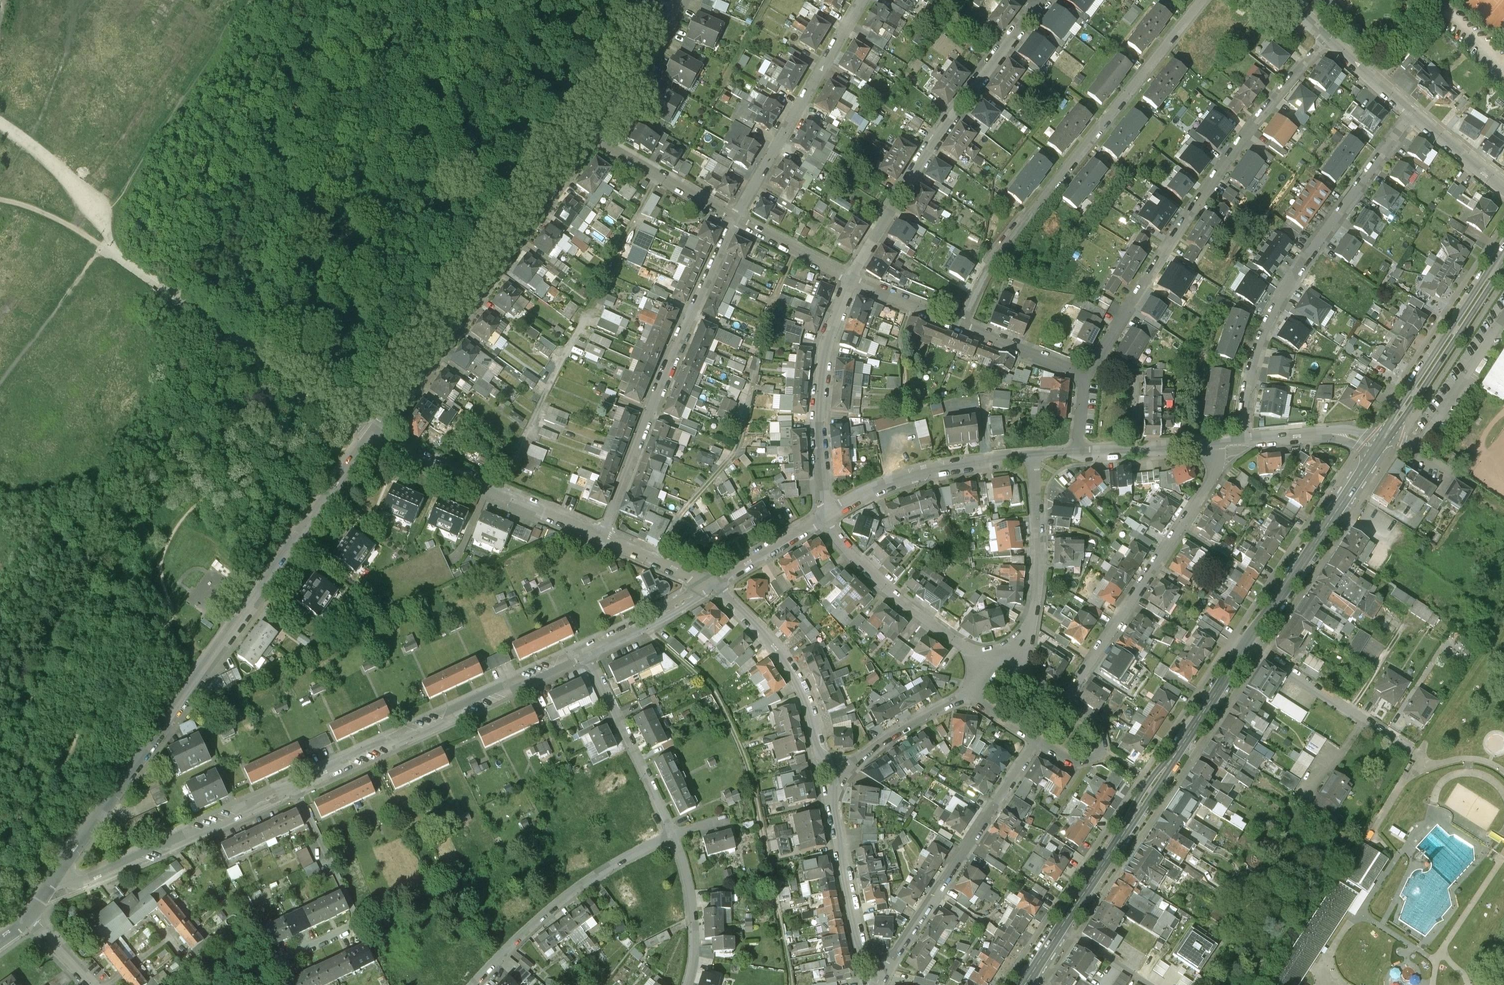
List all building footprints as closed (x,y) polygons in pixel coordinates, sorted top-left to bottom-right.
[(844,0),(826,0),(824,4),(839,12),(846,1),(844,0)] [(898,0),(896,0),(893,5),(905,12),(908,6),(898,0)] [(993,0),(984,0),(981,4),(994,13),(1000,5),(993,0)] [(989,21),(990,21),(987,24),(994,29),(996,26),(1003,31),(1019,8),(1008,0),(1004,0),(994,13),(989,21)] [(1086,0),(1066,0),(1074,6),(1084,13),(1091,4),(1086,0)] [(701,3),(697,14),(698,14),(708,18),(712,8),(701,3)] [(748,12),(749,7),(739,4),(737,9),(748,12)] [(890,13),(876,4),(870,16),(884,24),(886,20),(890,13)] [(893,5),(892,4),(889,9),(902,17),(905,12),(893,5)] [(1147,16),(1136,31),(1137,31),(1128,43),(1141,54),(1149,43),(1150,44),(1164,26),(1163,26),(1171,16),(1157,5),(1148,17),(1147,16)] [(1065,14),(1055,6),(1047,16),(1067,31),(1074,22),(1075,21),(1065,14)] [(1084,13),(1074,6),(1071,11),(1083,20),(1085,22),(1089,17),(1084,13)] [(1075,21),(1074,22),(1079,25),(1083,20),(1071,11),(1068,9),(1065,14),(1075,21)] [(698,14),(695,21),(692,20),(690,25),(691,25),(689,30),(690,31),(688,38),(687,38),(696,42),(711,49),(716,38),(717,39),(719,33),(718,32),(722,24),(708,18),(698,14)] [(884,24),(870,16),(863,27),(870,31),(877,36),(881,29),(884,24)] [(1067,31),(1047,16),(1040,25),(1051,33),(1060,40),(1061,40),(1067,31)] [(810,26),(797,19),(795,23),(808,31),(810,26)] [(829,28),(815,19),(810,26),(808,31),(822,40),(829,28)] [(897,26),(886,20),(884,24),(894,31),(897,26)] [(808,31),(795,23),(792,28),(805,36),(808,31)] [(894,31),(884,24),(881,29),(892,35),(894,31)] [(822,40),(808,31),(805,36),(800,43),(815,52),(822,40)] [(877,36),(870,31),(865,39),(883,50),(886,45),(881,41),(883,39),(877,36)] [(1060,40),(1051,33),(1047,37),(1061,48),(1065,43),(1061,40),(1060,40)] [(696,42),(687,38),(688,38),(686,37),(683,43),(694,48),(696,42)] [(977,48),(969,42),(966,46),(974,52),(977,48)] [(694,48),(683,43),(677,53),(678,54),(678,53),(688,58),(694,48)] [(868,52),(854,43),(847,55),(861,64),(864,59),(868,52)] [(1288,57),(1271,44),(1262,56),(1279,70),(1288,57)] [(801,55),(791,48),(788,54),(798,60),(801,55)] [(688,58),(678,53),(678,54),(674,60),(672,59),(669,64),(670,64),(667,69),(669,70),(665,76),(674,81),(688,89),(693,79),(694,80),(698,74),(696,73),(701,66),(688,58)] [(741,63),(748,66),(752,57),(745,54),(741,63)] [(861,64),(847,55),(839,67),(854,76),(858,68),(861,64)] [(1108,66),(1097,80),(1097,81),(1088,93),(1102,104),(1110,93),(1110,94),(1124,77),(1123,76),(1131,66),(1118,55),(1108,67),(1108,66)] [(1324,58),(1316,70),(1332,82),(1340,70),(1332,64),(1333,63),(1325,57),(1324,59),(1324,58)] [(877,67),(864,59),(861,64),(874,72),(877,67)] [(787,67),(774,60),(771,64),(784,72),(787,67)] [(806,68),(791,60),(787,67),(784,72),(799,80),(806,68)] [(1008,60),(1004,67),(998,75),(1022,93),(1025,89),(1016,82),(1024,72),(1008,60)] [(1173,60),(1165,70),(1164,69),(1150,87),(1151,87),(1143,97),(1157,108),(1166,97),(1167,97),(1178,83),(1177,82),(1187,71),(1173,60)] [(1438,77),(1425,66),(1425,67),(1417,60),(1413,66),(1420,72),(1416,77),(1421,81),(1417,86),(1425,93),(1438,77)] [(771,64),(764,76),(777,84),(792,93),(799,80),(784,72),(771,64)] [(874,72),(861,64),(858,68),(871,76),(874,72)] [(969,75),(954,64),(946,74),(943,78),(958,90),(964,82),(969,75)] [(946,74),(937,67),(934,71),(943,78),(946,74)] [(1258,69),(1251,77),(1242,88),(1256,98),(1264,88),(1261,85),(1268,76),(1258,69)] [(1316,70),(1309,79),(1325,91),(1332,82),(1316,70)] [(943,78),(934,71),(931,75),(940,82),(943,78)] [(674,81),(665,76),(664,75),(660,81),(670,86),(671,87),(674,81)] [(1022,93),(998,75),(992,83),(991,83),(987,89),(1002,101),(1010,90),(1019,97),(1022,93)] [(1438,77),(1425,93),(1432,99),(1436,94),(1442,98),(1446,94),(1453,100),(1457,95),(1450,88),(1438,77)] [(958,90),(943,78),(940,82),(932,93),(947,104),(952,98),(958,90)] [(660,81),(659,80),(656,86),(658,87),(667,92),(670,86),(660,81)] [(778,88),(768,82),(765,88),(775,94),(778,88)] [(844,91),(830,82),(822,94),(837,103),(840,98),(844,91)] [(667,92),(658,87),(654,93),(653,92),(650,97),(649,97),(647,102),(649,103),(645,110),(654,115),(665,122),(668,123),(672,115),(673,116),(676,110),(675,109),(681,99),(667,92)] [(749,96),(734,88),(731,94),(745,102),(746,102),(749,96)] [(1242,88),(1233,99),(1234,99),(1227,107),(1237,115),(1243,107),(1247,109),(1256,98),(1242,88)] [(1315,99),(1300,88),(1289,103),(1298,109),(1304,114),(1315,99)] [(837,103),(822,94),(815,106),(830,115),(834,108),(837,103)] [(774,104),(760,95),(755,102),(753,101),(751,105),(776,120),(783,109),(779,107),(781,103),(776,100),(774,104)] [(1462,95),(1455,104),(1460,109),(1467,100),(1467,99),(1463,96),(1462,95)] [(853,106),(840,98),(837,103),(850,111),(853,106)] [(1000,114),(982,101),(971,116),(988,129),(1000,114)] [(1373,102),(1359,120),(1366,126),(1364,128),(1373,135),(1379,127),(1377,126),(1387,113),(1373,102)] [(850,111),(837,103),(834,108),(847,115),(850,111)] [(1212,112),(1222,119),(1226,114),(1212,103),(1207,109),(1212,113),(1212,112)] [(776,120),(751,105),(748,110),(759,116),(755,123),(769,131),(776,120)] [(1078,105),(1068,117),(1068,116),(1056,131),(1057,131),(1048,143),(1062,154),(1070,144),(1084,127),(1083,126),(1091,116),(1078,105)] [(1304,114),(1298,109),(1292,118),(1303,126),(1309,118),(1304,114)] [(1133,110),(1125,120),(1124,119),(1110,137),(1111,137),(1103,147),(1117,158),(1126,147),(1127,147),(1138,133),(1137,132),(1147,121),(1133,110)] [(1204,122),(1225,138),(1233,128),(1222,119),(1212,112),(1212,113),(1204,122)] [(913,118),(907,113),(904,118),(906,119),(903,124),(908,126),(913,118)] [(1484,124),(1468,114),(1459,128),(1474,138),(1484,124)] [(665,122),(654,115),(648,125),(660,131),(665,122)] [(1288,123),(1277,115),(1270,125),(1289,139),(1296,129),(1288,123)] [(641,122),(632,116),(629,121),(632,123),(638,127),(641,122)] [(754,125),(740,117),(737,123),(751,131),(754,125)] [(922,123),(914,118),(908,127),(916,132),(922,123)] [(1303,126),(1292,118),(1288,123),(1296,129),(1299,131),(1303,126)] [(820,130),(805,122),(799,133),(813,141),(816,137),(820,130)] [(1225,138),(1204,122),(1197,132),(1196,132),(1206,140),(1216,149),(1225,138)] [(638,127),(632,123),(623,138),(635,145),(634,147),(639,150),(640,148),(652,154),(654,149),(656,149),(655,147),(658,143),(660,139),(638,127)] [(751,131),(737,123),(734,129),(748,137),(751,131)] [(975,136),(960,124),(955,130),(956,130),(951,136),(976,155),(979,151),(969,144),(975,136)] [(1289,139),(1270,125),(1263,134),(1272,141),(1283,148),(1289,139)] [(1196,132),(1197,132),(1192,128),(1187,134),(1190,137),(1201,145),(1206,140),(1196,132)] [(660,139),(658,143),(663,146),(665,142),(668,136),(663,133),(660,139)] [(813,141),(799,133),(792,144),(807,153),(811,146),(813,141)] [(871,138),(864,133),(861,138),(868,142),(871,138)] [(1496,137),(1492,134),(1488,139),(1489,139),(1482,149),(1490,154),(1495,158),(1498,153),(1497,152),(1503,143),(1496,138),(1496,137)] [(976,155),(951,136),(947,142),(942,148),(958,160),(963,152),(973,159),(976,155)] [(1337,150),(1332,157),(1333,157),(1322,172),(1335,182),(1346,167),(1347,167),(1351,161),(1362,146),(1349,136),(1338,151),(1337,150)] [(827,143),(816,137),(813,141),(824,147),(827,143)] [(1201,145),(1190,137),(1185,143),(1190,147),(1200,154),(1205,148),(1201,145)] [(1418,137),(1408,151),(1422,161),(1432,146),(1418,137)] [(882,145),(871,138),(868,142),(880,149),(882,145)] [(760,147),(746,139),(742,146),(731,140),(729,144),(740,150),(754,159),(760,147)] [(915,150),(899,140),(892,151),(882,145),(880,149),(905,165),(911,157),(915,150)] [(824,147),(813,141),(811,146),(816,149),(813,153),(819,156),(824,147)] [(1283,148),(1272,141),(1269,146),(1284,156),(1287,151),(1283,148)] [(663,146),(660,152),(665,155),(670,146),(671,145),(665,142),(663,146)] [(740,150),(729,144),(726,149),(737,155),(740,150)] [(683,153),(670,146),(665,155),(661,162),(666,165),(667,165),(674,168),(678,160),(683,153)] [(1190,147),(1180,159),(1199,174),(1209,162),(1200,154),(1190,147)] [(905,165),(880,149),(877,154),(887,160),(880,171),(896,181),(900,174),(905,165)] [(754,159),(740,150),(737,155),(733,162),(748,170),(754,159)] [(1274,157),(1265,150),(1261,155),(1271,162),(1274,157)] [(1269,167),(1248,153),(1238,167),(1252,178),(1258,182),(1269,167)] [(1038,155),(1028,167),(1028,166),(1016,181),(1017,181),(1008,193),(1021,204),(1029,193),(1030,194),(1044,177),(1043,176),(1051,166),(1038,155)] [(611,169),(596,158),(586,171),(606,185),(611,178),(611,175),(608,173),(611,169)] [(684,163),(678,160),(674,168),(673,171),(678,174),(684,163)] [(798,168),(783,160),(777,171),(791,180),(794,175),(798,168)] [(950,169),(935,160),(925,176),(936,182),(941,185),(950,169)] [(1084,169),(1070,187),(1071,187),(1063,197),(1077,208),(1086,197),(1098,183),(1097,182),(1106,171),(1093,160),(1085,170),(1084,169)] [(1415,170),(1400,160),(1390,175),(1405,185),(1415,170)] [(1191,176),(1178,165),(1174,170),(1178,174),(1188,181),(1191,176)] [(1252,178),(1238,167),(1230,178),(1245,189),(1252,178)] [(606,185),(586,171),(576,185),(591,195),(591,196),(598,201),(603,193),(608,197),(612,190),(606,185)] [(791,180),(777,171),(770,183),(784,191),(795,197),(802,186),(791,180)] [(1188,181),(1178,174),(1167,188),(1181,199),(1193,185),(1188,181)] [(723,181),(712,175),(707,183),(718,189),(717,192),(731,200),(739,186),(725,178),(723,181)] [(804,182),(794,175),(791,180),(802,186),(804,182)] [(1333,188),(1318,177),(1314,182),(1329,193),(1333,188)] [(1314,182),(1312,180),(1306,190),(1323,202),(1329,193),(1314,182)] [(941,185),(936,182),(933,187),(948,196),(951,191),(941,185)] [(626,184),(618,195),(628,202),(636,191),(626,184)] [(1230,184),(1223,196),(1233,202),(1240,190),(1230,184)] [(1154,195),(1164,202),(1168,196),(1154,185),(1149,192),(1154,195)] [(1398,195),(1383,185),(1373,201),(1388,210),(1398,195)] [(933,195),(919,186),(911,198),(926,207),(940,215),(942,211),(929,202),(933,195)] [(1323,202),(1306,190),(1299,199),(1316,211),(1323,202)] [(795,197),(784,191),(780,198),(791,205),(795,197)] [(832,199),(852,211),(856,204),(837,192),(832,199)] [(1469,201),(1459,194),(1457,198),(1467,205),(1469,201)] [(584,206),(569,195),(561,206),(576,216),(584,206)] [(652,195),(641,214),(650,218),(660,199),(652,195)] [(1146,205),(1168,220),(1175,210),(1164,202),(1154,195),(1146,205)] [(780,198),(779,198),(776,204),(792,213),(795,207),(791,205),(780,198)] [(926,207),(911,198),(904,210),(919,219),(923,211),(937,219),(940,215),(926,207)] [(1496,207),(1481,198),(1474,209),(1489,219),(1496,207)] [(775,207),(761,199),(753,213),(767,221),(768,218),(779,224),(784,216),(773,209),(775,207)] [(822,199),(817,209),(826,214),(831,204),(822,199)] [(1316,211),(1299,199),(1293,208),(1310,220),(1316,211)] [(623,211),(611,202),(611,203),(608,200),(606,204),(609,206),(604,213),(616,221),(623,211)] [(1206,212),(1186,241),(1192,245),(1184,258),(1192,263),(1200,250),(1200,251),(1220,222),(1220,221),(1229,209),(1221,203),(1211,216),(1206,212)] [(1168,220),(1146,205),(1139,216),(1149,223),(1160,231),(1168,220)] [(576,216),(561,206),(554,216),(569,227),(576,216)] [(1293,208),(1286,217),(1303,229),(1310,220),(1293,208)] [(1380,219),(1365,209),(1354,226),(1369,236),(1380,219)] [(1489,219),(1474,209),(1466,220),(1481,230),(1489,219)] [(1139,216),(1134,212),(1130,219),(1145,229),(1149,223),(1139,216)] [(1467,227),(1452,217),(1448,223),(1463,233),(1467,227)] [(848,227),(834,218),(831,223),(845,231),(848,227)] [(867,228),(852,219),(848,227),(845,231),(859,240),(867,228)] [(1288,219),(1284,224),(1299,234),(1303,229),(1288,219)] [(643,221),(634,244),(651,251),(660,228),(643,221)] [(915,232),(897,221),(888,236),(906,247),(915,232)] [(845,231),(831,223),(829,227),(842,235),(845,231)] [(563,235),(548,224),(541,235),(556,245),(563,235)] [(722,231),(704,224),(702,227),(699,226),(697,231),(700,233),(697,239),(712,245),(712,246),(714,247),(722,231)] [(1299,234),(1284,224),(1281,228),(1296,239),(1299,234)] [(587,237),(573,228),(569,233),(574,237),(583,243),(587,237)] [(1296,239),(1281,228),(1278,233),(1292,244),(1296,239)] [(859,240),(845,231),(842,235),(838,243),(852,252),(859,240)] [(1278,233),(1276,232),(1267,243),(1285,256),(1293,244),(1292,244),(1278,233)] [(1140,233),(1132,246),(1131,246),(1122,261),(1136,270),(1146,255),(1140,252),(1148,238),(1140,233)] [(691,237),(684,234),(681,239),(689,242),(691,237)] [(556,245),(541,235),(533,245),(548,256),(556,245)] [(1475,241),(1466,235),(1463,240),(1472,246),(1475,241)] [(712,245),(697,239),(691,236),(689,242),(685,251),(692,254),(705,260),(712,246),(712,245)] [(1360,245),(1346,236),(1335,253),(1348,262),(1360,245)] [(1463,245),(1450,236),(1444,237),(1441,242),(1449,256),(1462,264),(1461,263),(1468,252),(1461,248),(1463,245)] [(583,243),(574,237),(570,243),(582,252),(586,245),(583,243)] [(751,245),(734,237),(727,253),(729,254),(730,254),(744,260),(751,245)] [(1285,256),(1267,243),(1259,254),(1277,267),(1285,256)] [(896,256),(881,247),(874,259),(902,276),(905,272),(891,264),(896,256)] [(958,257),(967,263),(970,258),(955,248),(952,253),(958,257)] [(689,253),(681,250),(679,255),(687,259),(689,253)] [(543,264),(527,253),(520,264),(535,274),(543,264)] [(692,254),(686,269),(699,274),(705,260),(692,254)] [(744,260),(730,254),(729,254),(723,268),(736,274),(743,278),(747,270),(750,272),(753,264),(744,260)] [(1277,267),(1259,254),(1252,263),(1252,264),(1259,268),(1270,276),(1277,267)] [(1445,262),(1434,255),(1431,258),(1435,261),(1443,266),(1445,262)] [(1445,262),(1443,266),(1454,273),(1456,270),(1458,271),(1462,264),(1449,256),(1445,262)] [(565,266),(553,257),(549,263),(561,271),(565,266)] [(967,263),(958,257),(949,272),(964,281),(973,266),(967,263)] [(902,276),(874,259),(866,271),(881,280),(886,272),(899,281),(902,276)] [(1136,270),(1122,261),(1113,276),(1104,289),(1113,294),(1121,281),(1127,285),(1136,270)] [(1252,263),(1249,261),(1245,267),(1255,274),(1259,268),(1252,264),(1252,263)] [(1443,266),(1435,261),(1432,265),(1440,271),(1443,266)] [(1390,265),(1385,262),(1381,268),(1386,272),(1390,265)] [(561,271),(549,263),(546,268),(558,276),(561,271)] [(535,274),(520,264),(513,274),(536,291),(542,283),(545,285),(547,283),(535,274)] [(764,269),(753,264),(750,272),(761,277),(764,269)] [(1183,272),(1171,265),(1164,276),(1186,289),(1193,279),(1193,278),(1183,272)] [(1245,267),(1243,266),(1239,272),(1247,277),(1254,282),(1258,276),(1255,274),(1245,267)] [(1454,273),(1443,266),(1440,271),(1436,277),(1449,285),(1453,278),(1452,277),(1454,273)] [(1186,267),(1183,272),(1193,278),(1193,279),(1198,282),(1201,276),(1186,267)] [(736,274),(723,268),(716,283),(729,289),(736,274)] [(699,274),(686,269),(679,283),(692,289),(699,274)] [(1186,289),(1164,276),(1158,285),(1170,293),(1180,299),(1186,289)] [(1254,282),(1247,277),(1236,293),(1253,305),(1264,288),(1254,282)] [(1436,277),(1431,285),(1427,282),(1423,289),(1430,294),(1432,291),(1440,295),(1447,284),(1449,285),(1436,277)] [(671,281),(663,278),(661,283),(669,287),(671,281)] [(522,293),(507,282),(499,293),(514,303),(522,293)] [(834,288),(821,282),(815,298),(828,303),(834,288)] [(692,289),(679,283),(673,298),(685,304),(692,289)] [(729,289),(716,283),(710,297),(722,303),(729,289)] [(806,287),(798,283),(795,290),(803,293),(806,287)] [(668,295),(658,291),(656,296),(659,298),(665,300),(668,295)] [(742,295),(733,291),(731,296),(740,300),(742,295)] [(1012,296),(1003,292),(997,308),(1006,311),(1012,296)] [(514,303),(499,293),(492,303),(507,314),(512,306),(518,311),(520,308),(514,303)] [(656,296),(649,293),(646,299),(657,304),(659,298),(656,296)] [(1180,299),(1170,293),(1167,298),(1182,307),(1186,302),(1180,299)] [(1330,309),(1306,293),(1295,310),(1319,325),(1330,309)] [(1102,295),(1096,306),(1106,311),(1112,301),(1102,295)] [(1424,302),(1412,295),(1408,302),(1420,309),(1424,302)] [(1087,301),(1078,296),(1073,305),(1082,310),(1087,301)] [(722,303),(710,297),(703,312),(715,318),(722,303)] [(882,306),(857,297),(853,309),(868,314),(872,316),(874,311),(880,313),(882,306)] [(1151,297),(1141,313),(1146,316),(1156,322),(1166,307),(1151,297)] [(806,304),(794,299),(791,307),(798,308),(799,309),(809,312),(809,313),(822,318),(822,317),(827,305),(828,303),(815,298),(811,309),(806,306),(806,304)] [(1035,304),(1026,301),(1020,316),(1029,320),(1035,304)] [(1082,310),(1077,320),(1085,324),(1086,324),(1091,315),(1095,306),(1087,301),(1082,310)] [(571,302),(561,315),(570,321),(579,307),(571,302)] [(678,312),(660,304),(655,315),(674,324),(678,312)] [(1426,317),(1408,305),(1399,318),(1417,330),(1426,317)] [(1106,311),(1095,306),(1091,315),(1101,320),(1106,311)] [(997,308),(997,307),(990,323),(1007,330),(1013,314),(1006,311),(997,308)] [(809,313),(809,312),(799,309),(798,308),(795,317),(806,321),(803,328),(816,334),(822,318),(809,313)] [(868,314),(853,309),(848,321),(864,326),(868,328),(873,316),(872,316),(868,314)] [(1232,310),(1225,329),(1222,336),(1223,337),(1216,355),(1232,361),(1238,344),(1242,333),(1248,316),(1232,310)] [(501,322),(486,311),(479,321),(494,332),(501,322)] [(622,319),(604,311),(601,319),(619,327),(622,319)] [(1020,316),(1013,314),(1007,330),(1023,336),(1029,320),(1020,316)] [(674,324),(655,315),(650,327),(654,328),(669,335),(674,324)] [(1091,315),(1086,324),(1085,324),(1077,340),(1085,345),(1087,347),(1090,348),(1091,346),(1091,344),(1098,332),(1096,331),(1101,320),(1091,315)] [(1156,322),(1146,316),(1143,321),(1158,330),(1161,325),(1156,322)] [(926,324),(910,317),(905,331),(921,337),(922,333),(933,337),(936,328),(926,324)] [(1417,330),(1399,318),(1391,331),(1398,336),(1409,343),(1417,330)] [(732,324),(721,319),(719,324),(730,329),(732,324)] [(1297,325),(1289,320),(1278,336),(1298,350),(1308,334),(1309,333),(1297,325)] [(1309,333),(1308,334),(1311,336),(1315,330),(1300,320),(1297,325),(1309,333)] [(479,321),(471,332),(486,342),(494,332),(479,321)] [(864,326),(848,321),(844,332),(860,338),(864,326)] [(1158,330),(1143,321),(1137,331),(1148,338),(1148,339),(1152,341),(1158,331),(1158,330)] [(717,328),(702,322),(697,334),(712,340),(729,347),(733,336),(717,330),(717,328)] [(795,324),(790,322),(788,328),(786,334),(801,338),(804,331),(794,327),(795,324)] [(891,329),(880,325),(877,331),(888,335),(891,329)] [(669,335),(654,328),(649,340),(664,346),(669,335)] [(962,338),(946,332),(936,328),(933,337),(943,341),(941,345),(957,351),(962,338)] [(1137,331),(1132,328),(1117,352),(1134,362),(1148,339),(1148,338),(1137,331)] [(844,332),(840,345),(846,347),(855,350),(860,351),(864,340),(860,338),(844,332)] [(933,337),(922,333),(921,337),(919,341),(929,345),(930,344),(933,337)] [(612,342),(594,334),(590,341),(609,349),(612,342)] [(712,340),(697,334),(693,345),(708,351),(712,340)] [(875,336),(873,343),(885,347),(887,340),(875,336)] [(1398,336),(1389,350),(1400,357),(1409,343),(1398,336)] [(556,347),(542,337),(539,342),(553,352),(556,347)] [(978,344),(962,338),(957,351),(973,358),(975,353),(985,357),(988,349),(978,345),(978,344)] [(481,351),(466,340),(458,350),(487,371),(493,362),(479,352),(481,351)] [(664,346),(649,340),(647,345),(638,341),(636,347),(659,358),(664,346)] [(553,352),(539,342),(535,348),(548,358),(553,352)] [(605,351),(588,344),(585,352),(601,359),(605,351)] [(708,351),(693,345),(688,356),(703,363),(708,351)] [(659,358),(636,347),(631,359),(640,362),(655,369),(659,358)] [(812,349),(798,347),(797,356),(797,363),(810,365),(812,349)] [(855,350),(846,347),(844,353),(858,357),(860,351),(855,350)] [(1385,347),(1377,361),(1391,370),(1400,357),(1389,350),(1385,347)] [(1015,359),(999,352),(998,353),(988,349),(985,357),(995,361),(993,366),(1009,372),(1015,359)] [(487,371),(458,350),(451,361),(466,371),(467,370),(481,379),(487,371)] [(1482,386),(1503,400),(1503,353),(1482,386)] [(1371,360),(1362,354),(1358,359),(1367,365),(1371,360)] [(797,356),(790,355),(789,363),(797,363),(797,356)] [(703,363),(688,356),(683,368),(698,374),(703,363)] [(747,362),(738,358),(737,359),(732,356),(730,361),(745,367),(747,362)] [(1290,361),(1271,357),(1267,376),(1287,380),(1290,361)] [(853,362),(837,360),(835,373),(852,374),(861,375),(862,363),(853,362)] [(655,369),(640,362),(635,374),(650,380),(655,369)] [(810,365),(797,363),(795,380),(809,381),(810,368),(810,365)] [(536,388),(542,377),(527,368),(521,379),(536,388)] [(698,374),(683,368),(678,379),(694,385),(698,374)] [(460,380),(445,369),(438,379),(453,390),(460,380)] [(1023,372),(1016,369),(1012,381),(1019,383),(1023,372)] [(635,374),(626,370),(621,381),(630,385),(645,392),(650,380),(635,374)] [(1023,372),(1019,383),(1026,385),(1030,372),(1024,370),(1023,372)] [(1229,373),(1212,370),(1209,385),(1208,384),(1205,402),(1206,403),(1204,417),(1221,420),(1223,407),(1224,408),(1227,386),(1229,373)] [(852,374),(835,373),(834,385),(850,387),(852,374)] [(1379,388),(1356,374),(1350,384),(1357,388),(1373,398),(1379,388)] [(743,381),(734,377),(731,383),(741,387),(743,381)] [(453,390),(438,379),(430,390),(445,400),(453,390)] [(694,385),(678,379),(674,390),(689,397),(694,385)] [(1069,380),(1052,379),(1051,392),(1067,393),(1069,380)] [(809,381),(795,380),(793,396),(807,398),(808,395),(809,381)] [(1147,381),(1144,381),(1143,395),(1144,395),(1160,395),(1161,395),(1161,390),(1161,381),(1147,381)] [(741,387),(731,383),(730,387),(739,391),(741,387)] [(645,392),(630,385),(625,397),(640,403),(645,392)] [(850,387),(834,385),(833,397),(849,399),(850,387)] [(616,403),(619,390),(607,387),(604,400),(616,403)] [(739,391),(730,387),(725,399),(736,403),(741,392),(739,391)] [(1355,393),(1347,388),(1339,400),(1351,408),(1355,401),(1366,409),(1373,398),(1357,388),(1355,393)] [(689,397),(674,390),(669,401),(684,408),(689,397)] [(995,390),(995,407),(1014,407),(1014,390),(995,390)] [(1285,394),(1265,390),(1262,402),(1282,406),(1285,394)] [(1067,393),(1051,392),(1049,404),(1066,406),(1067,393)] [(1160,395),(1144,395),(1144,408),(1160,408),(1160,400),(1160,395)] [(807,398),(793,396),(792,413),(806,414),(807,398)] [(849,399),(833,397),(831,410),(847,412),(848,406),(852,407),(853,400),(849,399)] [(703,403),(695,399),(693,405),(701,408),(703,403)] [(736,403),(725,399),(720,410),(732,415),(736,404),(736,403)] [(438,411),(422,400),(413,414),(428,425),(438,411)] [(461,408),(449,400),(445,406),(457,414),(461,408)] [(684,408),(669,401),(664,413),(679,420),(684,408)] [(1282,406),(1262,402),(1260,414),(1280,418),(1282,406)] [(941,403),(930,406),(933,417),(944,414),(941,403)] [(1049,404),(1039,403),(1037,416),(1065,418),(1066,406),(1049,404)] [(639,414),(626,408),(620,424),(633,429),(639,414)] [(1160,408),(1144,408),(1144,421),(1160,422),(1160,417),(1160,408)] [(557,417),(547,413),(544,420),(555,424),(557,417)] [(428,425),(413,414),(403,427),(419,438),(428,425)] [(975,415),(943,420),(946,447),(979,442),(975,415)] [(457,422),(449,417),(446,421),(454,426),(457,422)] [(1004,435),(1002,417),(992,417),(994,436),(1004,435)] [(926,420),(913,424),(916,433),(929,429),(926,420)] [(670,426),(657,421),(651,436),(665,441),(676,444),(677,445),(682,432),(679,430),(670,427),(670,426)] [(1160,422),(1144,421),(1143,421),(1143,431),(1142,431),(1141,433),(1142,435),(1145,437),(1147,436),(1160,436),(1160,427),(1160,422)] [(633,429),(620,424),(615,439),(628,444),(633,429)] [(693,430),(681,425),(679,430),(682,432),(691,436),(693,430)] [(847,426),(830,427),(831,439),(848,438),(847,426)] [(552,432),(541,428),(539,434),(550,439),(552,432)] [(806,430),(792,431),(792,440),(781,441),(781,443),(782,448),(793,448),(794,448),(807,447),(806,430)] [(665,441),(651,436),(646,450),(659,456),(661,457),(670,460),(676,444),(665,441)] [(929,436),(923,438),(926,449),(932,447),(929,436)] [(848,438),(831,439),(832,452),(849,451),(848,438)] [(628,444),(615,439),(609,454),(622,459),(628,444)] [(604,445),(593,441),(591,447),(602,451),(604,445)] [(715,445),(713,453),(723,455),(725,448),(715,445)] [(807,447),(794,448),(793,448),(782,448),(778,448),(779,457),(789,456),(789,464),(794,464),(808,463),(808,462),(807,449),(807,447)] [(659,456),(646,450),(640,465),(653,471),(654,471),(665,475),(668,466),(657,462),(659,456)] [(849,451),(832,452),(833,464),(850,463),(849,451)] [(1308,456),(1300,451),(1294,459),(1302,465),(1308,456)] [(715,457),(700,452),(698,459),(705,461),(704,463),(712,465),(713,463),(715,464),(718,459),(714,457),(715,457)] [(748,453),(743,458),(750,466),(755,462),(748,453)] [(622,459),(609,454),(604,468),(616,474),(622,459)] [(1270,455),(1258,456),(1259,475),(1272,474),(1270,455)] [(541,461),(526,456),(521,468),(533,472),(535,466),(539,468),(541,461)] [(493,462),(481,457),(478,463),(490,468),(493,462)] [(1327,469),(1310,458),(1307,463),(1310,466),(1305,473),(1307,475),(1308,474),(1319,482),(1318,482),(1320,483),(1324,476),(1323,475),(1327,469)] [(1416,475),(1393,460),(1383,476),(1399,486),(1403,479),(1408,482),(1411,484),(1416,475)] [(1190,462),(1176,467),(1178,473),(1174,474),(1177,484),(1195,478),(1192,471),(1193,469),(1190,462)] [(808,463),(794,464),(795,480),(809,479),(808,463)] [(850,463),(833,464),(834,477),(846,476),(851,476),(850,463)] [(653,471),(640,465),(635,480),(652,488),(655,481),(662,484),(665,475),(654,471),(653,471)] [(1130,467),(1118,468),(1119,486),(1132,485),(1130,467)] [(616,474),(604,468),(598,484),(613,490),(613,489),(611,488),(616,474)] [(1104,485),(1090,470),(1084,475),(1083,474),(1077,479),(1078,481),(1079,480),(1090,492),(1096,486),(1099,489),(1104,485)] [(1319,482),(1308,474),(1307,475),(1301,485),(1300,484),(1300,481),(1296,479),(1293,483),(1297,485),(1310,494),(1311,494),(1318,482),(1319,482)] [(1435,487),(1416,475),(1411,484),(1430,496),(1435,487)] [(1383,476),(1370,496),(1385,506),(1390,500),(1392,501),(1397,493),(1395,492),(1399,486),(1383,476)] [(1017,485),(1009,486),(1008,478),(992,481),(993,483),(995,498),(1002,497),(1003,499),(1010,498),(1011,505),(1020,504),(1017,485)] [(1399,486),(1401,487),(1405,483),(1406,484),(1408,482),(1403,479),(1399,486)] [(635,480),(629,495),(629,496),(644,502),(650,504),(654,506),(658,508),(661,501),(657,499),(660,491),(652,488),(635,480)] [(1078,481),(1067,490),(1077,500),(1085,492),(1086,492),(1086,495),(1089,498),(1093,495),(1090,492),(1079,480),(1078,481)] [(1471,491),(1455,480),(1444,497),(1447,499),(1447,500),(1451,503),(1450,504),(1458,509),(1471,491)] [(598,484),(596,483),(590,498),(607,505),(613,490),(598,484)] [(796,483),(782,484),(783,492),(797,490),(796,483)] [(985,483),(977,484),(978,496),(986,495),(985,484),(985,483)] [(993,483),(985,484),(988,502),(996,501),(995,498),(993,483)] [(975,484),(963,485),(965,504),(977,502),(975,484)] [(1233,489),(1226,484),(1219,495),(1218,496),(1229,503),(1235,495),(1238,497),(1242,491),(1235,486),(1233,489)] [(723,485),(718,488),(722,495),(727,492),(723,485)] [(963,485),(951,487),(953,505),(965,504),(963,485)] [(1310,494),(1297,485),(1292,493),(1288,491),(1285,496),(1302,507),(1306,500),(1308,501),(1312,494),(1311,494),(1310,494)] [(412,492),(406,490),(406,491),(394,486),(384,508),(392,512),(391,515),(404,520),(406,517),(414,521),(424,499),(411,493),(412,492)] [(949,487),(941,488),(944,500),(950,499),(949,487)] [(941,488),(934,491),(941,512),(947,511),(941,488)] [(1067,490),(1056,500),(1056,502),(1055,502),(1053,516),(1058,517),(1071,518),(1074,519),(1074,507),(1072,504),(1077,500),(1067,490)] [(1407,491),(1401,501),(1411,507),(1417,498),(1407,491)] [(931,492),(923,495),(922,493),(915,496),(915,497),(916,497),(920,510),(921,512),(923,516),(925,522),(939,517),(931,492)] [(1167,499),(1159,493),(1157,497),(1164,502),(1167,499)] [(644,502),(629,496),(629,495),(626,494),(620,511),(638,517),(644,502)] [(1229,503),(1218,496),(1219,495),(1217,494),(1212,501),(1214,502),(1212,505),(1223,513),(1225,509),(1229,503)] [(1432,494),(1426,503),(1431,506),(1437,497),(1432,494)] [(755,502),(757,505),(768,501),(767,497),(755,502)] [(902,502),(906,514),(917,511),(920,510),(916,497),(915,497),(902,502)] [(1437,497),(1431,506),(1437,510),(1443,501),(1437,497)] [(451,504),(439,499),(430,521),(438,525),(437,528),(449,533),(451,530),(459,534),(469,512),(457,507),(457,506),(451,503),(451,504)] [(1164,502),(1159,511),(1169,518),(1178,506),(1167,499),(1164,502)] [(902,500),(894,503),(894,504),(887,507),(893,526),(900,524),(898,520),(907,517),(906,514),(902,502),(902,500)] [(1141,505),(1133,502),(1129,509),(1136,513),(1141,505)] [(1299,510),(1288,502),(1284,508),(1295,516),(1299,510)] [(662,519),(651,514),(654,506),(650,504),(646,513),(648,513),(645,521),(654,525),(648,536),(660,542),(670,522),(662,519)] [(762,504),(748,512),(757,528),(771,520),(762,504)] [(1223,513),(1212,505),(1210,509),(1208,507),(1203,515),(1205,516),(1205,515),(1216,523),(1218,520),(1221,515),(1223,513)] [(658,508),(654,506),(651,514),(662,519),(665,510),(658,508)] [(1233,514),(1225,509),(1223,513),(1230,518),(1233,514)] [(1169,518),(1159,511),(1153,520),(1150,524),(1161,531),(1169,518)] [(748,514),(735,522),(742,534),(755,526),(757,529),(757,528),(748,512),(747,513),(748,514)] [(496,518),(484,513),(474,535),(482,539),(481,542),(494,547),(495,544),(504,548),(513,526),(501,521),(501,520),(496,517),(496,518)] [(1230,518),(1223,513),(1221,515),(1225,517),(1223,519),(1228,522),(1230,518)] [(1290,526),(1271,514),(1267,519),(1272,522),(1267,529),(1282,539),(1290,526)] [(1153,520),(1145,515),(1142,519),(1150,524),(1153,520)] [(1216,523),(1205,515),(1205,516),(1197,527),(1204,532),(1202,535),(1210,539),(1214,533),(1211,531),(1216,523)] [(1071,518),(1058,517),(1057,526),(1070,528),(1071,518)] [(874,523),(860,519),(858,526),(855,527),(853,534),(868,539),(870,533),(874,523)] [(1005,519),(991,521),(992,527),(996,527),(1006,525),(1005,519)] [(735,522),(721,531),(728,543),(742,534),(735,522)] [(1006,525),(996,527),(998,539),(1020,536),(1019,529),(1018,523),(1006,525)] [(1147,529),(1139,524),(1136,529),(1144,534),(1147,529)] [(516,525),(511,536),(516,538),(521,527),(516,525)] [(1267,529),(1261,526),(1259,529),(1264,533),(1262,536),(1266,539),(1263,544),(1273,551),(1277,545),(1277,546),(1282,539),(1267,529)] [(521,527),(516,538),(522,540),(526,529),(521,527)] [(540,538),(544,531),(538,527),(534,534),(540,538)] [(526,529),(522,540),(527,542),(532,531),(526,529)] [(1373,545),(1348,529),(1335,550),(1353,561),(1360,565),(1373,545)] [(372,545),(353,530),(345,541),(344,540),(341,545),(341,546),(334,557),(353,571),(359,564),(361,566),(370,554),(367,552),(372,545)] [(721,531),(708,539),(707,537),(706,538),(716,553),(715,551),(728,543),(721,531)] [(1214,533),(1210,539),(1213,542),(1218,535),(1214,533)] [(1020,536),(998,539),(998,540),(991,541),(992,552),(1000,551),(1010,550),(1021,548),(1020,542),(1021,542),(1020,536)] [(716,553),(706,538),(692,546),(701,562),(716,553)] [(1085,539),(1064,539),(1064,540),(1055,540),(1054,552),(1055,552),(1084,553),(1085,539)] [(818,540),(811,544),(811,543),(804,547),(805,549),(805,548),(813,562),(814,562),(821,558),(823,561),(829,558),(818,540)] [(885,540),(879,547),(879,546),(872,554),(883,565),(894,553),(899,547),(893,541),(890,544),(885,540)] [(899,547),(894,553),(897,555),(899,554),(900,554),(910,543),(906,540),(899,547)] [(1221,547),(1231,555),(1236,548),(1226,540),(1221,547)] [(1147,551),(1133,541),(1130,545),(1134,548),(1128,557),(1138,564),(1147,551)] [(1187,542),(1179,555),(1189,562),(1195,553),(1203,558),(1206,555),(1187,542)] [(1257,552),(1255,556),(1265,563),(1273,551),(1263,544),(1257,552)] [(1257,552),(1250,547),(1247,551),(1255,556),(1257,552)] [(793,556),(792,556),(799,567),(809,561),(810,562),(809,564),(811,568),(816,566),(814,562),(813,562),(805,548),(805,549),(793,556)] [(1353,561),(1335,550),(1324,566),(1342,578),(1350,565),(1353,561)] [(1255,556),(1247,551),(1244,555),(1252,560),(1255,556)] [(1084,553),(1055,552),(1055,564),(1064,564),(1064,566),(1081,567),(1081,560),(1084,560),(1084,553)] [(894,553),(883,565),(891,572),(898,566),(896,564),(901,559),(897,555),(894,553)] [(792,554),(785,558),(786,560),(779,564),(789,582),(795,578),(793,575),(801,570),(799,567),(792,556),(793,556),(792,554)] [(1179,555),(1170,568),(1189,580),(1191,576),(1183,571),(1189,562),(1179,555)] [(1128,557),(1124,562),(1114,556),(1109,564),(1119,570),(1130,578),(1138,564),(1128,557)] [(1252,560),(1247,568),(1257,575),(1265,563),(1255,556),(1252,560)] [(217,560),(213,565),(232,579),(236,573),(217,560)] [(1371,565),(1364,561),(1361,566),(1367,571),(1371,565)] [(1219,569),(1211,564),(1205,573),(1213,578),(1219,569)] [(1356,569),(1350,565),(1342,578),(1347,581),(1348,582),(1356,569)] [(1342,578),(1324,566),(1313,583),(1337,599),(1342,592),(1340,592),(1347,581),(1342,578)] [(1011,568),(1001,567),(1000,576),(1010,577),(1011,568)] [(1242,577),(1227,567),(1224,571),(1239,581),(1242,577)] [(330,575),(320,568),(317,573),(326,580),(330,575)] [(1024,569),(1011,568),(1010,577),(1010,583),(1022,584),(1024,569)] [(1257,575),(1247,568),(1242,577),(1239,581),(1249,587),(1257,575)] [(921,575),(915,570),(909,577),(912,579),(907,586),(917,594),(916,596),(917,596),(926,584),(918,578),(921,575)] [(1130,578),(1119,570),(1110,584),(1121,591),(1130,578)] [(837,588),(825,600),(826,601),(827,601),(831,605),(835,601),(843,594),(855,581),(845,571),(833,584),(837,588)] [(1239,581),(1224,571),(1222,575),(1237,585),(1239,581)] [(654,582),(649,572),(641,576),(652,599),(665,593),(666,591),(667,590),(667,588),(666,587),(665,585),(663,585),(662,585),(660,585),(658,580),(654,582)] [(315,575),(308,585),(307,585),(303,590),(304,590),(296,601),(316,615),(321,608),(324,610),(333,599),(330,597),(335,589),(315,575)] [(1179,582),(1169,575),(1166,581),(1176,587),(1179,582)] [(1369,587),(1357,579),(1353,585),(1365,593),(1369,587)] [(1397,584),(1390,579),(1387,583),(1394,588),(1397,584)] [(1177,590),(1162,580),(1155,590),(1171,600),(1175,603),(1179,596),(1175,593),(1177,590)] [(855,581),(843,594),(835,601),(849,615),(856,607),(859,603),(869,594),(855,581)] [(937,581),(932,588),(935,591),(941,584),(937,581)] [(1249,587),(1239,581),(1237,585),(1231,593),(1241,600),(1249,587)] [(768,582),(750,583),(751,590),(748,593),(749,600),(764,599),(764,593),(768,593),(768,582)] [(1022,584),(1010,583),(1009,589),(998,588),(997,598),(1008,598),(1008,602),(1010,604),(1015,604),(1021,604),(1023,584),(1022,584)] [(1337,599),(1313,583),(1305,595),(1319,605),(1320,605),(1324,599),(1342,611),(1347,605),(1337,599)] [(926,584),(917,596),(923,601),(924,600),(927,602),(935,591),(932,588),(926,584)] [(935,591),(927,602),(932,605),(931,607),(938,612),(952,593),(941,584),(935,591)] [(1121,591),(1110,584),(1104,593),(1100,591),(1098,594),(1106,600),(1112,604),(1121,591)] [(1414,600),(1394,588),(1390,595),(1409,608),(1414,600)] [(1171,600),(1155,590),(1148,600),(1164,610),(1171,600)] [(1352,596),(1344,591),(1342,592),(1337,599),(1347,605),(1370,619),(1381,603),(1368,594),(1362,604),(1351,597),(1352,596)] [(627,592),(600,604),(607,620),(634,607),(627,592)] [(1241,600),(1231,593),(1225,602),(1221,599),(1219,602),(1234,612),(1238,606),(1238,605),(1241,600)] [(869,594),(859,603),(865,608),(874,599),(869,594)] [(1096,597),(1092,594),(1087,602),(1090,604),(1099,610),(1106,600),(1098,594),(1096,597)] [(1335,625),(1314,612),(1319,605),(1305,595),(1296,610),(1292,616),(1312,629),(1315,631),(1319,624),(1331,632),(1335,625)] [(1008,598),(997,598),(997,603),(1011,611),(1014,606),(1015,604),(1010,604),(1008,602),(1008,598)] [(499,612),(511,606),(508,599),(495,605),(499,612)] [(789,599),(780,608),(785,613),(780,617),(779,615),(772,622),(780,630),(792,618),(798,612),(796,610),(797,609),(796,608),(797,607),(789,599)] [(1342,611),(1324,599),(1320,605),(1334,614),(1339,617),(1340,618),(1344,621),(1350,625),(1353,620),(1342,612),(1342,611)] [(826,601),(821,606),(825,610),(831,605),(827,601),(826,601)] [(1234,612),(1219,602),(1214,610),(1210,607),(1206,612),(1226,625),(1234,612)] [(1160,610),(1149,603),(1146,608),(1157,615),(1160,610)] [(305,612),(294,604),(291,609),(302,617),(305,612)] [(1099,610),(1090,604),(1087,610),(1098,617),(1102,611),(1099,610)] [(710,605),(691,625),(700,633),(719,613),(710,605)] [(831,605),(825,610),(829,615),(835,610),(831,605)] [(882,605),(868,622),(872,625),(878,617),(886,624),(894,614),(882,605)] [(1079,614),(1066,606),(1062,611),(1060,615),(1065,618),(1073,624),(1088,633),(1095,622),(1080,612),(1079,614)] [(798,612),(792,618),(795,622),(802,615),(807,610),(804,607),(798,612)] [(302,617),(291,609),(287,613),(298,622),(302,617)] [(999,609),(987,613),(992,631),(1005,627),(999,609)] [(1060,615),(1055,612),(1053,616),(1063,622),(1065,618),(1060,615)] [(719,613),(700,633),(709,641),(728,621),(719,613)] [(987,613),(974,617),(979,635),(992,631),(987,613)] [(906,624),(894,614),(886,624),(894,631),(888,638),(892,641),(906,624)] [(974,617),(969,614),(960,626),(974,636),(979,635),(974,617)] [(1339,617),(1334,614),(1331,619),(1341,626),(1344,621),(1340,618),(1339,617)] [(859,615),(851,623),(857,628),(864,620),(859,615)] [(1145,620),(1138,616),(1131,626),(1131,627),(1148,638),(1153,630),(1151,628),(1155,622),(1147,617),(1145,620)] [(1312,629),(1292,616),(1274,641),(1276,647),(1289,657),(1305,634),(1308,635),(1312,629)] [(792,618),(780,630),(788,638),(795,632),(793,630),(798,625),(795,622),(792,618)] [(1171,625),(1161,618),(1157,624),(1167,631),(1171,625)] [(1223,629),(1208,618),(1204,623),(1219,633),(1223,629)] [(566,620),(512,645),(520,660),(573,635),(566,620)] [(1210,628),(1200,621),(1197,626),(1207,633),(1210,628)] [(278,634),(262,622),(258,628),(257,627),(253,633),(269,645),(278,634)] [(1088,633),(1073,624),(1066,635),(1081,645),(1088,633)] [(1148,638),(1131,627),(1131,626),(1129,625),(1125,633),(1126,634),(1124,637),(1135,644),(1142,649),(1145,645),(1147,647),(1148,644),(1145,642),(1148,638)] [(814,628),(805,636),(810,642),(819,634),(814,628)] [(1186,632),(1181,628),(1177,634),(1182,637),(1186,632)] [(1368,636),(1358,630),(1345,650),(1355,657),(1368,636)] [(1213,643),(1196,632),(1192,637),(1196,640),(1190,648),(1193,649),(1204,656),(1204,657),(1205,658),(1210,651),(1208,650),(1213,643)] [(269,645),(253,633),(245,644),(261,656),(269,645)] [(1455,634),(1449,649),(1456,652),(1463,637),(1455,634)] [(743,635),(729,648),(738,657),(752,644),(743,635)] [(1069,642),(1058,635),(1055,640),(1066,647),(1069,642)] [(925,636),(913,652),(924,660),(936,644),(925,636)] [(1173,640),(1164,636),(1160,642),(1169,646),(1173,640)] [(407,644),(410,650),(420,643),(416,637),(407,644)] [(1135,644),(1124,637),(1122,640),(1120,639),(1116,646),(1128,654),(1132,648),(1135,644)] [(685,649),(673,638),(667,645),(679,655),(685,649)] [(854,651),(849,643),(841,648),(836,640),(830,644),(840,660),(854,651)] [(261,656),(245,644),(241,650),(242,651),(238,656),(253,667),(261,656)] [(905,644),(894,658),(901,663),(911,649),(905,644)] [(936,644),(924,660),(936,669),(939,666),(948,652),(936,644)] [(1054,650),(1044,644),(1041,650),(1051,656),(1054,650)] [(1142,649),(1135,644),(1132,648),(1140,653),(1142,649)] [(652,646),(641,651),(649,670),(660,665),(657,657),(652,646)] [(1128,654),(1116,646),(1100,669),(1102,670),(1101,671),(1116,682),(1127,689),(1139,671),(1134,668),(1138,662),(1128,654)] [(815,647),(803,652),(809,667),(821,662),(816,651),(815,647)] [(509,648),(489,658),(495,669),(515,659),(509,648)] [(1204,656),(1193,649),(1186,659),(1185,661),(1196,669),(1196,668),(1204,657),(1204,656)] [(641,651),(630,656),(639,675),(649,670),(641,651)] [(748,653),(741,660),(744,664),(752,657),(748,653)] [(664,654),(657,657),(660,665),(664,674),(678,667),(664,654)] [(1060,660),(1056,658),(1046,673),(1057,680),(1067,664),(1069,660),(1063,655),(1060,660)] [(630,656),(619,661),(628,680),(639,675),(630,656)] [(476,659),(422,683),(429,699),(483,674),(476,659)] [(1182,660),(1177,667),(1174,665),(1171,670),(1188,682),(1192,675),(1193,676),(1198,669),(1196,668),(1196,669),(1185,661),(1182,660)] [(619,661),(609,666),(614,678),(617,685),(628,680),(619,661)] [(768,661),(757,668),(760,672),(752,677),(758,686),(766,681),(776,673),(768,661)] [(821,662),(809,667),(815,681),(827,676),(821,662)] [(1282,677),(1261,663),(1244,688),(1263,700),(1266,703),(1273,692),(1282,677)] [(237,668),(231,671),(236,682),(242,679),(237,668)] [(757,668),(749,673),(752,677),(760,672),(757,668)] [(1406,683),(1386,670),(1374,689),(1386,697),(1384,700),(1392,705),(1406,683)] [(231,671),(226,673),(231,684),(236,682),(231,671)] [(868,675),(871,683),(882,680),(879,672),(868,675)] [(226,673),(220,676),(226,687),(231,684),(226,673)] [(776,673),(766,681),(771,689),(774,693),(785,686),(776,673)] [(932,680),(947,683),(949,677),(938,674),(934,673),(932,680)] [(827,676),(815,681),(821,696),(833,691),(827,676)] [(617,685),(614,678),(608,680),(616,697),(621,694),(617,685)] [(925,684),(915,690),(921,701),(935,693),(926,678),(923,680),(925,684)] [(586,690),(581,679),(570,684),(578,702),(589,697),(586,690)] [(329,688),(326,681),(311,688),(315,695),(329,688)] [(1112,694),(1094,682),(1081,701),(1099,713),(1112,694)] [(578,702),(570,684),(559,689),(568,707),(578,702)] [(891,684),(885,689),(889,694),(896,689),(891,684)] [(599,703),(592,687),(586,690),(589,697),(593,706),(599,703)] [(1263,700),(1244,688),(1233,706),(1263,725),(1267,718),(1256,711),(1263,700)] [(559,689),(548,694),(554,705),(557,712),(568,707),(559,689)] [(771,689),(763,694),(766,698),(774,693),(771,689)] [(915,690),(901,697),(908,708),(921,701),(915,690)] [(1437,702),(1417,690),(1403,712),(1422,725),(1437,702)] [(833,691),(821,696),(827,710),(843,704),(842,700),(837,701),(835,696),(833,691)] [(1175,700),(1161,691),(1158,694),(1162,697),(1156,706),(1167,714),(1175,700)] [(1306,714),(1273,692),(1266,703),(1299,724),(1306,714)] [(654,696),(650,698),(652,703),(652,704),(641,709),(644,714),(652,710),(659,707),(654,696)] [(777,697),(761,704),(763,708),(779,702),(777,697)] [(901,697),(887,705),(894,716),(908,708),(901,697)] [(649,698),(639,703),(641,709),(652,703),(650,698),(649,698)] [(383,701),(330,726),(337,741),(391,717),(383,701)] [(277,705),(279,711),(292,708),(290,702),(277,705)] [(537,705),(531,707),(536,718),(542,716),(537,705)] [(554,705),(545,709),(551,722),(559,718),(557,712),(554,705)] [(887,705),(877,711),(875,707),(871,709),(880,724),(894,716),(887,705)] [(1156,706),(1147,720),(1158,727),(1167,714),(1156,706)] [(1263,725),(1233,706),(1225,718),(1240,727),(1245,731),(1250,723),(1253,726),(1251,729),(1261,735),(1266,727),(1263,725)] [(531,707),(478,732),(485,747),(538,723),(536,718),(531,707)] [(793,707),(774,712),(775,719),(779,717),(782,726),(799,722),(797,714),(795,715),(793,707)] [(644,714),(634,719),(639,730),(657,721),(652,710),(644,714)] [(844,710),(828,714),(830,720),(846,716),(844,710)] [(1147,720),(1137,713),(1132,719),(1143,726),(1147,720)] [(965,717),(953,715),(952,724),(955,724),(953,732),(963,733),(965,717)] [(597,717),(581,725),(584,730),(600,722),(597,717)] [(976,718),(965,717),(963,733),(972,734),(973,727),(975,727),(976,718)] [(1240,727),(1225,718),(1218,730),(1234,740),(1238,734),(1237,731),(1240,727)] [(1143,726),(1139,733),(1149,740),(1158,727),(1147,720),(1143,726)] [(199,735),(195,736),(192,730),(196,728),(193,721),(180,727),(183,734),(186,733),(189,739),(170,748),(170,749),(172,748),(175,754),(173,755),(172,760),(174,765),(178,766),(181,765),(183,772),(181,773),(182,774),(211,760),(199,735)] [(657,721),(639,730),(644,740),(662,732),(657,721)] [(799,722),(782,726),(782,727),(784,726),(787,737),(788,740),(802,736),(802,735),(801,736),(797,723),(799,722)] [(1060,722),(1057,728),(1062,731),(1065,725),(1060,722)] [(939,728),(944,737),(951,733),(946,724),(939,728)] [(584,730),(577,733),(579,739),(588,734),(595,731),(593,726),(584,730)] [(595,731),(588,734),(594,745),(612,736),(606,726),(595,731)] [(845,728),(834,728),(835,746),(843,746),(844,748),(852,747),(851,732),(845,732),(845,728)] [(1234,740),(1218,730),(1210,741),(1226,751),(1230,745),(1234,740)] [(1321,753),(1330,738),(1317,730),(1307,745),(1321,753)] [(662,732),(644,740),(649,751),(661,745),(667,742),(662,732)] [(963,733),(953,732),(952,741),(957,741),(956,747),(961,745),(962,742),(963,733)] [(972,734),(963,733),(962,742),(961,745),(962,745),(968,748),(973,750),(974,748),(969,746),(970,744),(972,734)] [(1149,740),(1139,733),(1132,742),(1128,740),(1126,744),(1141,753),(1149,740)] [(911,741),(918,752),(926,747),(928,751),(935,746),(930,739),(927,741),(923,734),(911,741)] [(1272,755),(1238,734),(1234,740),(1250,751),(1251,751),(1268,761),(1272,755)] [(612,736),(594,745),(599,756),(606,753),(617,747),(612,736)] [(788,740),(785,741),(787,746),(775,750),(778,762),(791,759),(790,755),(805,751),(803,744),(804,743),(802,736),(788,740)] [(910,739),(903,744),(904,746),(901,748),(913,767),(917,765),(912,756),(918,752),(911,741),(910,739)] [(667,742),(661,745),(664,750),(675,745),(672,740),(667,742)] [(943,740),(938,743),(945,754),(950,751),(943,740)] [(1250,751),(1234,740),(1230,745),(1233,748),(1242,754),(1238,759),(1243,763),(1250,751)] [(1228,753),(1226,751),(1210,741),(1199,757),(1217,769),(1228,753)] [(533,745),(535,755),(542,753),(543,756),(554,754),(551,742),(533,745)] [(298,744),(244,769),(252,784),(305,760),(298,744)] [(1009,756),(992,745),(988,750),(992,753),(987,760),(990,761),(1001,768),(1001,769),(1002,770),(1006,764),(1005,763),(1009,756)] [(1298,746),(1291,758),(1310,769),(1317,756),(1298,746)] [(901,748),(897,750),(896,748),(889,753),(890,755),(891,754),(898,766),(904,762),(912,774),(917,771),(913,767),(901,748)] [(441,749),(388,774),(395,789),(449,764),(441,749)] [(599,756),(590,760),(593,766),(609,758),(606,753),(599,756)] [(890,755),(879,762),(883,769),(881,771),(886,778),(892,774),(890,771),(898,766),(891,754),(890,755)] [(695,808),(670,755),(655,762),(680,815),(695,808)] [(804,755),(794,758),(796,767),(806,764),(804,755)] [(1025,781),(1024,781),(1014,795),(1023,801),(1031,789),(1030,788),(1033,783),(1037,785),(1042,776),(1049,781),(1056,770),(1043,761),(1043,763),(1039,760),(1035,765),(1034,765),(1026,778),(1025,781)] [(990,761),(983,771),(982,771),(982,768),(978,765),(975,770),(979,772),(992,781),(993,781),(1001,769),(1001,768),(990,761)] [(1306,769),(1295,762),(1289,773),(1299,780),(1306,769)] [(1210,773),(1195,763),(1188,774),(1205,785),(1208,781),(1207,778),(1210,773)] [(796,767),(791,768),(792,774),(793,774),(794,779),(801,778),(800,776),(809,774),(807,764),(806,764),(796,767)] [(1069,779),(1056,770),(1049,781),(1055,785),(1062,790),(1069,779)] [(216,771),(187,784),(187,785),(189,784),(192,791),(190,792),(189,796),(191,801),(195,803),(197,802),(200,808),(198,809),(199,810),(228,796),(216,771)] [(992,781),(979,772),(974,780),(970,777),(966,783),(983,795),(988,788),(989,789),(994,782),(993,781),(992,781)] [(801,778),(794,779),(793,774),(792,774),(781,777),(784,791),(785,790),(812,785),(809,774),(800,776),(801,778)] [(885,780),(875,774),(872,778),(882,784),(885,780)] [(1205,785),(1188,774),(1177,791),(1194,803),(1207,811),(1209,812),(1214,806),(1205,800),(1208,796),(1201,791),(1205,785)] [(1226,774),(1219,785),(1214,782),(1213,784),(1208,781),(1205,785),(1217,793),(1225,798),(1236,781),(1226,774)] [(1333,774),(1319,795),(1331,803),(1336,806),(1350,786),(1333,774)] [(368,778),(315,802),(322,818),(375,793),(368,778)] [(1109,786),(1099,779),(1094,785),(1101,789),(1096,797),(1107,805),(1107,804),(1114,793),(1108,789),(1109,786)] [(158,781),(147,786),(149,791),(160,786),(158,781)] [(812,785),(785,790),(787,800),(793,799),(795,804),(815,800),(814,796),(812,785)] [(1062,790),(1055,785),(1050,792),(1057,797),(1062,790)] [(160,786),(149,791),(152,797),(163,792),(160,786)] [(875,790),(853,788),(852,804),(865,805),(877,806),(878,794),(875,794),(875,790)] [(903,799),(885,788),(882,793),(900,804),(903,799)] [(729,803),(744,801),(742,789),(728,791),(729,803)] [(978,797),(968,791),(964,797),(974,802),(978,797)] [(1194,803),(1177,791),(1162,813),(1181,825),(1196,835),(1200,838),(1206,829),(1192,821),(1195,816),(1202,820),(1207,811),(1194,803)] [(163,792),(152,797),(154,802),(165,797),(163,792)] [(1225,798),(1217,793),(1213,799),(1220,804),(1219,806),(1225,810),(1230,802),(1225,798)] [(1014,795),(1005,808),(1022,819),(1026,813),(1020,808),(1024,802),(1023,801),(1014,795)] [(1107,805),(1096,797),(1093,801),(1086,795),(1081,802),(1089,807),(1100,815),(1102,812),(1104,813),(1109,806),(1107,804),(1107,805)] [(1331,803),(1319,795),(1310,809),(1322,817),(1331,803)] [(165,797),(154,802),(157,807),(168,802),(165,797)] [(865,805),(852,804),(850,819),(873,821),(873,816),(864,815),(865,805)] [(952,809),(947,806),(944,810),(952,815),(954,811),(952,810),(952,809)] [(1100,815),(1089,807),(1086,811),(1079,806),(1078,808),(1077,810),(1084,814),(1082,817),(1093,825),(1094,826),(1099,819),(1097,818),(1100,815)] [(963,811),(957,807),(954,811),(952,815),(965,824),(972,814),(965,809),(963,811)] [(160,820),(155,809),(150,811),(155,822),(160,820)] [(952,815),(944,810),(939,818),(953,827),(952,829),(959,833),(965,824),(952,815)] [(150,811),(145,814),(150,825),(155,822),(150,811)] [(283,816),(272,821),(273,822),(260,828),(266,842),(281,836),(282,836),(289,833),(289,832),(304,825),(297,811),(284,817),(283,816)] [(1017,820),(1006,812),(1004,811),(999,818),(1001,819),(999,822),(1010,830),(1013,826),(1017,820)] [(817,812),(794,818),(798,835),(821,830),(817,812)] [(1181,825),(1162,813),(1151,830),(1187,853),(1190,849),(1192,851),(1194,848),(1174,836),(1181,825)] [(150,825),(145,814),(140,816),(145,827),(150,825)] [(1242,823),(1246,818),(1240,814),(1236,819),(1242,823)] [(140,816),(134,819),(139,829),(145,827),(140,816)] [(1082,817),(1074,829),(1072,827),(1065,837),(1078,846),(1093,825),(1082,817)] [(134,819),(129,821),(134,832),(139,829),(134,819)] [(129,821),(124,823),(129,834),(134,832),(129,821)] [(1010,830),(999,822),(997,826),(995,825),(990,832),(992,833),(992,832),(1003,840),(1008,834),(1010,830)] [(1021,831),(1013,826),(1010,830),(1018,835),(1021,831)] [(246,833),(235,839),(222,845),(229,860),(244,853),(244,854),(251,850),(266,843),(259,828),(246,834),(246,833)] [(952,835),(940,828),(937,833),(949,840),(952,835)] [(1215,836),(1206,829),(1200,838),(1210,844),(1215,836)] [(821,830),(798,835),(801,852),(825,847),(821,830)] [(1018,835),(1010,830),(1008,834),(1015,839),(1018,835)] [(1187,853),(1151,830),(1140,846),(1176,869),(1187,853)] [(731,831),(717,835),(722,853),(736,849),(731,831)] [(1003,840),(992,832),(992,833),(984,844),(991,849),(989,852),(997,857),(1002,850),(998,848),(1003,840)] [(717,835),(703,839),(707,857),(722,853),(717,835)] [(1200,838),(1196,835),(1193,841),(1206,850),(1210,844),(1200,838)] [(787,837),(777,840),(779,851),(790,849),(787,837)] [(947,853),(932,843),(929,847),(933,850),(927,859),(938,866),(947,853)] [(865,850),(857,851),(859,864),(859,865),(873,862),(871,855),(876,854),(874,844),(864,846),(865,850)] [(900,844),(893,847),(895,852),(902,849),(900,844)] [(1176,869),(1140,846),(1128,866),(1158,885),(1164,875),(1174,881),(1174,882),(1181,872),(1176,869)] [(298,851),(303,866),(316,862),(311,847),(298,851)] [(1064,847),(1058,856),(1060,857),(1068,862),(1074,854),(1064,847)] [(1059,859),(1053,855),(1043,848),(1038,856),(1041,857),(1048,863),(1062,872),(1068,862),(1060,857),(1059,859)] [(1376,850),(1355,881),(1363,887),(1372,892),(1392,860),(1376,850)] [(1425,851),(1418,858),(1420,859),(1426,852),(1425,851)] [(822,853),(810,856),(811,862),(816,861),(823,859),(822,853)] [(1004,865),(988,854),(984,860),(1003,872),(1004,870),(1001,869),(1004,865)] [(1048,863),(1041,857),(1038,861),(1043,865),(1045,864),(1046,866),(1048,863)] [(823,859),(816,861),(811,862),(801,864),(805,883),(808,883),(832,878),(829,863),(827,863),(826,859),(823,859)] [(938,866),(927,859),(919,873),(929,880),(938,866)] [(873,862),(859,865),(859,864),(857,865),(859,873),(861,873),(862,877),(875,874),(884,872),(882,861),(873,862)] [(133,898),(118,909),(115,905),(84,928),(102,950),(113,942),(143,919),(157,907),(157,906),(168,897),(160,888),(183,870),(176,862),(165,871),(167,873),(134,900),(133,898)] [(316,863),(305,869),(310,880),(321,874),(316,863)] [(1062,872),(1048,863),(1046,866),(1043,870),(1049,874),(1048,876),(1055,881),(1062,872)] [(356,865),(344,870),(347,876),(359,871),(356,865)] [(237,866),(227,871),(232,882),(243,877),(237,866)] [(985,877),(970,867),(962,878),(977,888),(985,877)] [(1187,876),(1181,872),(1174,882),(1174,881),(1173,883),(1180,887),(1187,876)] [(919,873),(910,886),(921,893),(929,880),(919,873)] [(875,874),(862,877),(862,880),(860,881),(862,889),(864,889),(864,888),(877,886),(876,879),(875,874)] [(832,878),(808,883),(811,897),(822,895),(835,892),(833,886),(834,886),(832,878)] [(977,888),(962,878),(955,889),(970,899),(973,894),(983,900),(984,898),(983,897),(986,893),(977,888)] [(1336,881),(1273,980),(1282,984),(1302,984),(1324,951),(1353,905),(1359,895),(1336,881)] [(1156,923),(1125,903),(1132,892),(1117,883),(1103,903),(1124,917),(1158,938),(1166,943),(1172,932),(1171,932),(1172,931),(1173,931),(1179,922),(1164,912),(1156,923)] [(877,886),(864,888),(864,889),(865,897),(867,903),(875,901),(875,904),(885,903),(883,895),(879,896),(877,886)] [(910,886),(903,896),(899,893),(897,897),(912,906),(921,893),(910,886)] [(615,904),(603,890),(598,894),(610,908),(615,904)] [(999,896),(989,890),(986,893),(996,900),(999,896)] [(835,892),(822,895),(824,904),(815,906),(816,911),(825,909),(837,907),(835,892)] [(1041,905),(1022,892),(1019,897),(1023,900),(1018,907),(1022,910),(1033,917),(1041,905)] [(326,899),(318,903),(304,910),(312,928),(325,922),(336,917),(336,916),(349,910),(341,893),(326,900),(326,899)] [(996,900),(986,893),(983,897),(984,898),(993,904),(996,900)] [(712,910),(704,910),(704,925),(723,924),(722,910),(730,909),(729,895),(712,895),(712,910)] [(187,921),(168,897),(157,906),(157,907),(166,918),(164,919),(169,926),(171,924),(176,930),(187,921)] [(971,903),(961,897),(957,902),(967,909),(971,903)] [(589,900),(571,914),(580,926),(585,922),(590,928),(596,924),(591,918),(598,913),(589,900)] [(1124,917),(1103,903),(1092,920),(1113,933),(1124,917)] [(837,907),(825,909),(826,912),(828,923),(840,921),(837,907)] [(942,909),(933,922),(944,929),(952,931),(956,924),(954,922),(956,919),(942,909)] [(1191,917),(1179,909),(1177,914),(1189,921),(1191,917)] [(303,910),(289,918),(288,917),(281,921),(266,928),(274,946),(287,939),(288,940),(299,935),(299,934),(312,928),(304,910),(303,910)] [(1014,922),(1024,929),(1028,924),(1029,924),(1033,917),(1022,910),(1020,914),(1014,922)] [(571,914),(559,923),(568,935),(580,926),(571,914)] [(193,916),(187,921),(176,930),(181,936),(179,938),(184,944),(186,943),(192,950),(203,941),(194,930),(200,925),(193,916)] [(1014,922),(1005,916),(1002,921),(1006,924),(1008,921),(1013,924),(1014,922)] [(886,919),(875,918),(874,936),(881,936),(883,939),(890,939),(891,924),(886,923),(886,919)] [(1084,933),(1113,953),(1122,939),(1113,933),(1092,920),(1084,933)] [(840,921),(828,923),(831,934),(829,935),(829,934),(827,934),(821,935),(822,939),(843,935),(840,921)] [(626,922),(616,923),(618,932),(627,930),(626,922)] [(933,922),(924,936),(935,943),(944,929),(933,922)] [(1024,929),(1014,922),(1013,924),(1009,930),(1006,935),(1016,941),(1024,929)] [(559,923),(547,932),(556,944),(568,935),(559,923)] [(723,924),(704,925),(705,940),(713,940),(724,939),(723,924)] [(1009,930),(1001,925),(998,929),(1006,935),(1009,930)] [(1217,946),(1191,928),(1173,955),(1199,973),(1217,946)] [(803,929),(793,932),(795,939),(805,936),(803,929)] [(1006,935),(998,929),(996,933),(1003,938),(1006,935)] [(666,931),(644,942),(647,950),(670,939),(666,931)] [(547,932),(535,941),(544,953),(556,944),(547,932)] [(843,935),(822,939),(825,954),(834,952),(846,949),(843,935)] [(1003,938),(998,946),(1008,953),(1016,941),(1006,935),(1003,938)] [(203,941),(192,950),(197,956),(214,943),(209,936),(203,941)] [(935,943),(924,936),(916,949),(926,956),(935,943)] [(351,943),(354,949),(364,945),(361,938),(351,943)] [(724,939),(713,940),(713,953),(724,952),(724,955),(732,955),(732,952),(733,952),(733,939),(724,939)] [(113,942),(102,950),(118,970),(118,971),(130,962),(129,962),(121,952),(124,950),(118,943),(115,945),(113,942)] [(961,942),(960,949),(971,952),(973,945),(961,942)] [(807,943),(796,945),(798,952),(809,949),(807,943)] [(353,950),(341,956),(342,956),(329,962),(337,980),(352,973),(359,970),(359,969),(374,962),(366,945),(353,951),(353,950)] [(993,955),(990,959),(1000,965),(1008,953),(998,946),(993,955)] [(1099,961),(1075,946),(1062,965),(1078,976),(1086,981),(1099,961)] [(846,949),(834,952),(837,962),(831,963),(832,967),(850,963),(848,955),(847,955),(846,949)] [(926,956),(916,949),(907,962),(922,972),(931,958),(926,956)] [(982,953),(974,949),(970,955),(974,958),(976,955),(987,962),(990,959),(982,953)] [(993,955),(985,949),(982,953),(990,959),(993,955)] [(533,965),(523,958),(518,964),(520,966),(527,972),(533,965)] [(987,962),(982,970),(992,977),(1000,965),(990,959),(987,962)] [(130,962),(118,971),(124,978),(130,984),(147,984),(146,983),(135,969),(130,962)] [(304,974),(291,980),(294,984),(326,984),(337,980),(329,962),(316,969),(315,968),(304,974)] [(819,962),(801,966),(802,973),(821,969),(819,962)] [(850,963),(832,967),(834,975),(829,976),(830,983),(853,978),(850,963)] [(961,964),(951,979),(955,981),(959,975),(960,976),(966,967),(961,964)] [(1062,965),(1051,983),(1051,984),(1072,984),(1078,976),(1062,965)] [(510,975),(520,984),(531,974),(527,972),(520,966),(510,975)] [(982,970),(981,972),(976,979),(974,982),(978,984),(988,984),(989,983),(992,977),(982,970)] [(1113,984),(1126,984),(1131,978),(1122,972),(1113,984)] [(703,973),(700,982),(699,984),(718,984),(720,978),(703,973)] [(507,976),(499,984),(516,984),(507,976)] [(915,977),(914,983),(922,984),(931,984),(931,981),(915,977)]
